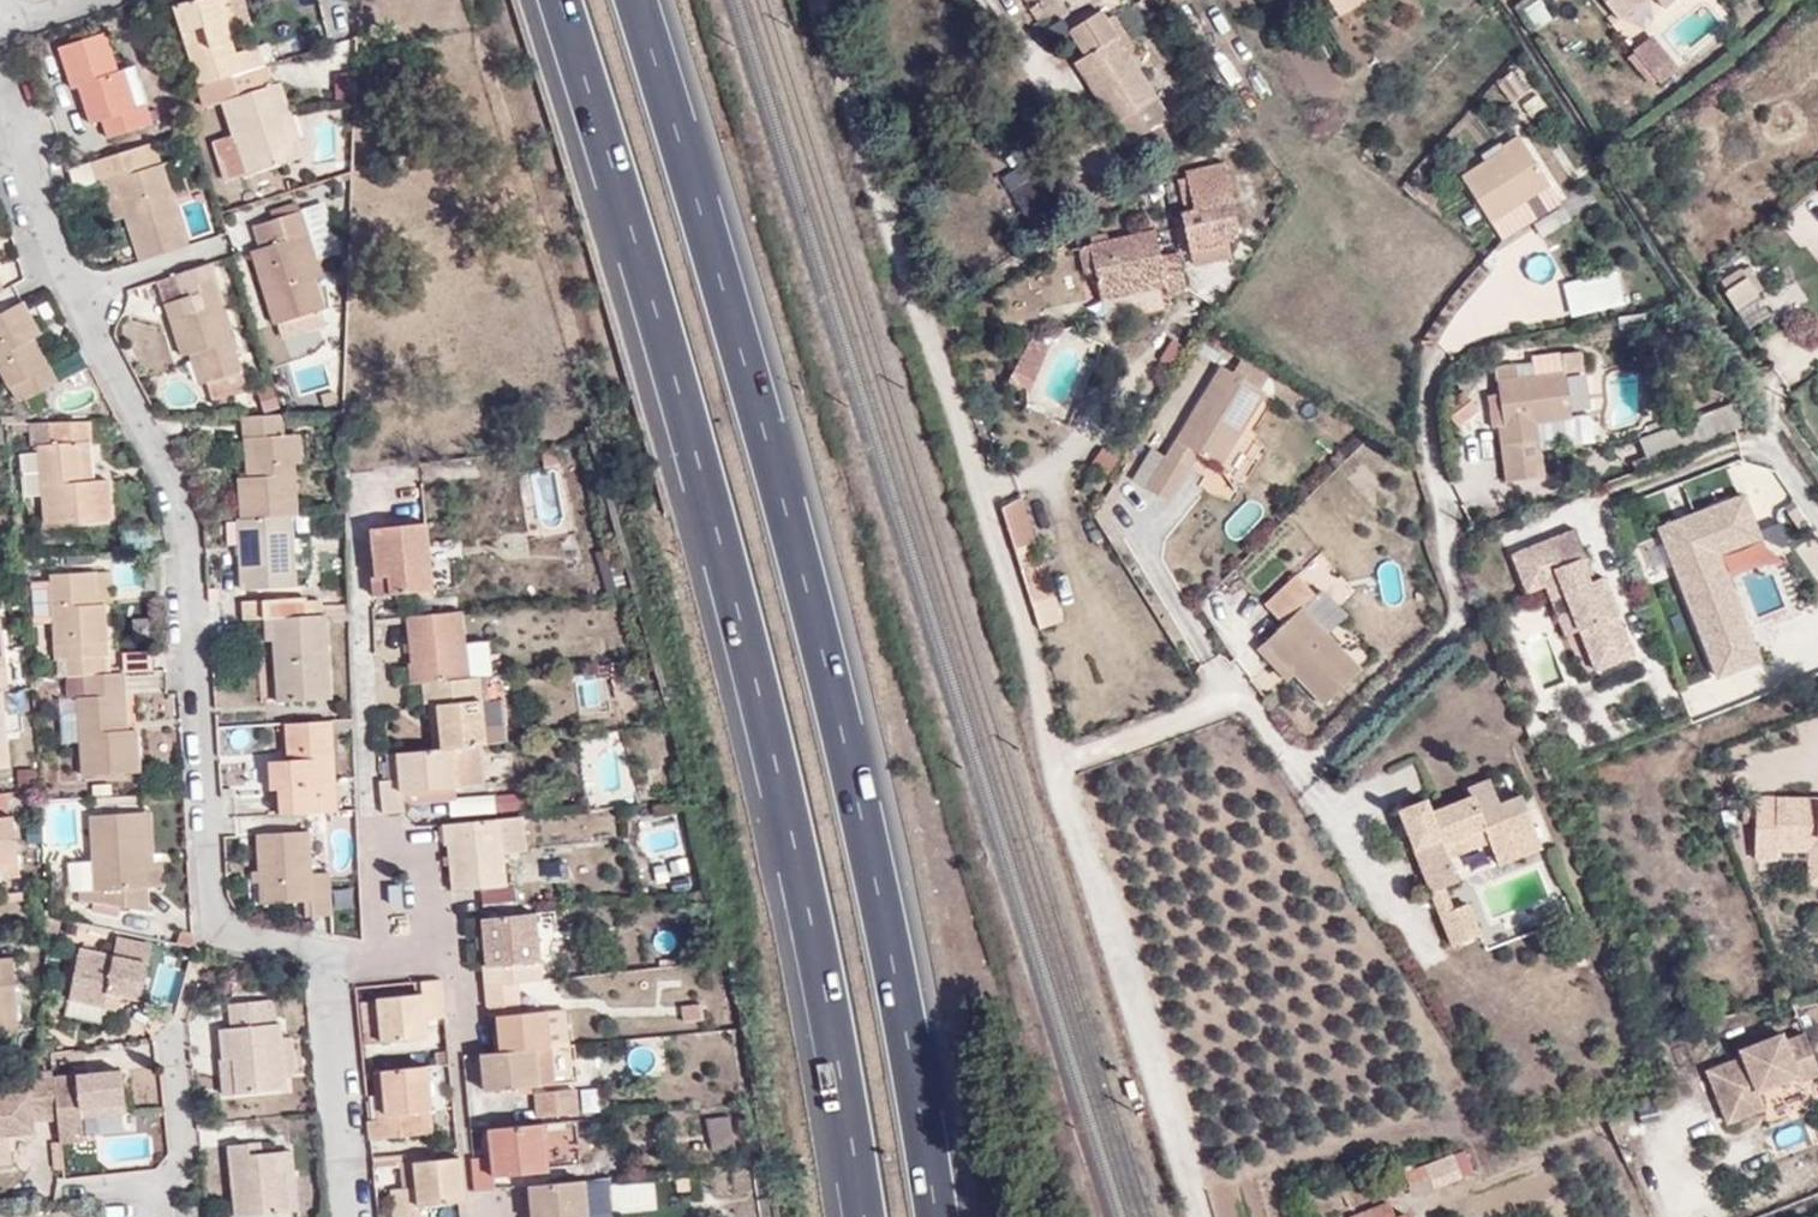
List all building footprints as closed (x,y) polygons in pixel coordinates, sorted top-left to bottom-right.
[(173,6),(198,86),(264,65),(258,45),(236,52),(230,35),(252,28),(242,0),(188,0),(173,6)] [(1340,17),(1367,0),(1330,0),(1340,17)] [(1620,20),(1645,0),(1603,0),(1620,20)] [(1549,22),(1537,1),(1523,10),(1536,30),(1549,22)] [(1160,124),(1170,117),(1130,54),(1109,20),(1103,11),(1069,31),(1086,56),(1097,76),(1088,82),(1140,162),(1172,140),(1160,124)] [(1138,49),(1118,15),(1109,20),(1130,54),(1138,49)] [(107,136),(151,122),(145,103),(137,106),(125,69),(118,71),(105,33),(57,47),(71,89),(78,86),(90,124),(102,120),(107,136)] [(1655,44),(1639,58),(1652,74),(1669,60),(1655,44)] [(1086,56),(1076,63),(1088,82),(1097,76),(1086,56)] [(1676,69),(1669,60),(1652,74),(1660,83),(1676,69)] [(281,81),(270,84),(264,65),(198,86),(205,106),(221,100),(233,137),(244,173),(304,155),(298,136),(290,139),(283,115),(291,111),(281,81)] [(145,103),(133,66),(125,69),(137,106),(145,103)] [(298,136),(291,111),(283,115),(290,139),(298,136)] [(1504,150),(1461,176),(1488,219),(1548,183),(1517,134),(1500,145),(1504,150)] [(226,179),(244,173),(233,137),(214,142),(226,179)] [(174,200),(162,163),(155,141),(94,161),(100,178),(114,174),(126,215),(141,260),(187,245),(174,200)] [(1672,165),(1664,156),(1649,169),(1656,179),(1672,165)] [(190,195),(178,157),(162,163),(174,200),(190,195)] [(1226,163),(1188,172),(1189,178),(1196,208),(1184,211),(1186,219),(1188,232),(1192,250),(1229,242),(1238,240),(1241,235),(1226,163)] [(305,183),(303,167),(285,169),(286,185),(305,183)] [(100,178),(113,219),(126,215),(114,174),(100,178)] [(1053,197),(1041,175),(1010,192),(1022,214),(1053,197)] [(1189,178),(1178,181),(1184,211),(1196,208),(1189,178)] [(1499,236),(1558,198),(1548,183),(1488,219),(1499,236)] [(295,202),(270,210),(272,219),(277,218),(298,211),(295,202)] [(320,310),(325,308),(315,278),(328,274),(321,252),(314,230),(308,208),(298,211),(277,218),(284,240),(259,248),(251,250),(274,324),(279,322),(282,331),(322,318),(320,310)] [(284,240),(277,218),(272,219),(252,225),(259,248),(284,240)] [(1188,232),(1186,219),(1173,222),(1176,236),(1188,232)] [(321,252),(335,248),(328,227),(314,230),(321,252)] [(1107,232),(1090,237),(1092,245),(1108,241),(1107,232)] [(1169,289),(1170,293),(1188,290),(1180,252),(1163,256),(1158,232),(1108,241),(1092,245),(1097,271),(1102,292),(1166,280),(1169,289)] [(1195,266),(1233,258),(1229,242),(1192,250),(1195,266)] [(1087,274),(1097,271),(1092,245),(1082,248),(1087,274)] [(157,281),(181,356),(189,354),(197,351),(206,381),(240,371),(220,303),(208,264),(157,281)] [(1721,286),(1737,310),(1759,296),(1747,278),(1753,273),(1750,268),(1721,286)] [(1747,278),(1759,296),(1765,292),(1753,273),(1747,278)] [(1102,292),(1104,302),(1169,289),(1166,280),(1102,292)] [(1621,311),(1619,281),(1571,284),(1573,315),(1621,311)] [(1759,296),(1737,310),(1750,330),(1772,316),(1759,296)] [(25,301),(0,314),(0,372),(9,388),(15,384),(24,398),(58,381),(50,366),(42,370),(27,341),(35,337),(42,334),(25,301)] [(50,366),(35,337),(27,341),(42,370),(50,366)] [(206,381),(197,351),(189,354),(199,384),(206,381)] [(1565,372),(1571,417),(1590,414),(1582,352),(1563,355),(1562,352),(1532,356),(1534,376),(1565,372)] [(1264,392),(1224,367),(1166,459),(1147,490),(1169,504),(1201,454),(1218,465),(1238,433),(1264,392)] [(245,388),(240,371),(206,381),(212,398),(245,388)] [(1571,417),(1565,372),(1534,376),(1500,380),(1502,394),(1504,410),(1506,424),(1499,425),(1507,480),(1543,475),(1537,421),(1571,417)] [(1480,409),(1466,391),(1445,407),(1458,426),(1480,409)] [(1492,412),(1504,410),(1502,394),(1490,396),(1492,412)] [(1641,440),(1650,463),(1742,428),(1734,405),(1641,440)] [(247,476),(240,477),(242,518),(291,514),(296,514),(293,464),(291,434),(282,434),(282,414),(243,416),(245,437),(253,436),(255,476),(247,476)] [(90,440),(88,421),(50,422),(51,434),(51,445),(39,445),(46,523),(113,519),(110,478),(93,479),(86,480),(83,441),(90,440)] [(302,464),(301,433),(291,434),(293,464),(302,464)] [(1259,447),(1238,433),(1218,465),(1239,479),(1259,447)] [(32,435),(33,446),(39,445),(51,445),(51,434),(32,435)] [(245,437),(247,476),(255,476),(253,436),(245,437)] [(93,479),(90,440),(83,441),(86,480),(93,479)] [(1154,450),(1134,482),(1147,490),(1166,459),(1154,450)] [(1717,557),(1758,540),(1743,497),(1657,531),(1715,677),(1758,660),(1717,557)] [(1034,545),(1021,499),(1001,508),(1015,549),(1034,545)] [(291,514),(242,518),(238,518),(242,589),(296,586),(294,554),(292,533),(291,514)] [(453,560),(430,562),(426,524),(372,529),(377,577),(373,578),(374,595),(456,587),(453,560)] [(1543,600),(1557,595),(1564,614),(1571,631),(1586,672),(1628,657),(1598,578),(1590,582),(1590,581),(1584,583),(1576,561),(1581,558),(1571,530),(1505,556),(1519,593),(1537,586),(1543,600)] [(310,554),(309,532),(292,533),(294,554),(310,554)] [(623,590),(613,550),(596,554),(606,594),(623,590)] [(80,566),(80,556),(51,558),(51,568),(80,566)] [(1590,581),(1581,558),(1576,561),(1584,583),(1590,581)] [(98,603),(97,570),(89,571),(91,603),(98,603)] [(89,571),(52,573),(53,603),(55,625),(58,676),(86,674),(106,672),(106,654),(110,655),(107,603),(98,603),(91,603),(89,571)] [(1303,609),(1316,598),(1298,580),(1267,608),(1285,626),(1269,643),(1327,704),(1363,670),(1328,634),(1303,609)] [(1346,617),(1322,593),(1316,598),(1303,609),(1328,634),(1346,617)] [(299,598),(241,601),(241,619),(268,618),(299,616),(299,598)] [(321,599),(304,599),(304,615),(326,614),(349,613),(349,604),(321,605),(321,599)] [(35,604),(36,626),(55,625),(53,603),(35,604)] [(409,663),(411,686),(424,684),(468,679),(461,612),(409,617),(413,663),(409,663)] [(326,623),(349,621),(349,613),(326,614),(326,623)] [(268,639),(275,639),(278,672),(281,702),(330,698),(326,623),(326,614),(304,615),(299,616),(268,618),(268,639)] [(1551,619),(1557,637),(1571,631),(1564,614),(1551,619)] [(11,666),(6,615),(0,616),(5,666),(11,666)] [(81,745),(83,775),(142,771),(139,728),(129,729),(121,729),(119,695),(126,694),(125,671),(106,672),(86,674),(87,696),(78,696),(81,745)] [(265,673),(268,703),(281,702),(278,672),(265,673)] [(57,699),(59,746),(81,745),(78,696),(87,696),(86,674),(58,676),(43,677),(45,700),(57,699)] [(426,704),(432,703),(437,749),(451,747),(480,744),(508,742),(503,701),(482,702),(480,678),(468,679),(424,684),(426,704)] [(11,767),(4,690),(0,691),(0,768),(11,767)] [(129,729),(126,694),(119,695),(121,729),(129,729)] [(278,780),(278,790),(279,814),(320,812),(319,791),(335,791),(332,721),(285,723),(287,760),(268,762),(269,780),(278,780)] [(402,779),(390,780),(382,780),(384,813),(405,812),(405,799),(455,795),(455,788),(483,785),(480,744),(451,747),(437,749),(400,752),(402,779)] [(400,752),(388,753),(390,780),(402,779),(400,752)] [(1536,756),(1544,775),(1552,772),(1543,752),(1536,756)] [(1427,792),(1415,766),(1391,778),(1403,803),(1427,792)] [(269,780),(269,790),(278,790),(278,780),(269,780)] [(1444,847),(1483,831),(1488,843),(1497,865),(1540,846),(1521,797),(1497,806),(1488,781),(1468,791),(1469,797),(1432,812),(1427,799),(1399,811),(1430,891),(1445,886),(1456,881),(1448,859),(1444,847)] [(320,812),(336,811),(335,791),(319,791),(320,812)] [(20,862),(15,817),(8,817),(6,793),(0,794),(0,864),(20,862)] [(1817,881),(1817,803),(1817,797),(1755,794),(1752,855),(1773,857),(1774,847),(1817,849),(1817,881)] [(86,839),(85,800),(51,800),(52,840),(86,839)] [(155,861),(152,812),(144,813),(149,887),(165,886),(163,861),(155,861)] [(101,901),(151,912),(149,887),(144,813),(92,816),(97,890),(78,891),(79,902),(101,901)] [(455,893),(482,890),(506,888),(502,857),(526,855),(523,821),(444,824),(445,847),(450,846),(455,893)] [(1488,843),(1483,831),(1444,847),(1448,859),(1488,843)] [(261,834),(262,870),(263,882),(263,903),(312,900),(313,915),(331,915),(329,870),(312,871),(310,833),(261,834)] [(1805,859),(1805,880),(1817,881),(1817,849),(1774,847),(1773,857),(1805,859)] [(22,876),(20,862),(0,864),(0,871),(2,871),(3,878),(22,876)] [(683,876),(683,864),(669,864),(670,876),(683,876)] [(252,870),(252,883),(263,882),(262,870),(252,870)] [(686,895),(686,882),(672,881),(671,894),(686,895)] [(1453,909),(1445,886),(1430,891),(1440,914),(1453,909)] [(1465,904),(1453,909),(1440,914),(1451,945),(1478,934),(1465,904)] [(483,987),(488,986),(542,981),(535,914),(484,919),(488,966),(482,967),(482,977),(483,987)] [(151,947),(117,940),(114,952),(149,959),(151,947)] [(106,1002),(109,988),(142,994),(149,959),(114,952),(78,945),(68,995),(106,1002)] [(18,1013),(13,958),(0,959),(0,1014),(18,1013)] [(591,974),(590,959),(580,960),(582,975),(591,974)] [(445,1018),(441,980),(423,981),(424,994),(378,998),(383,1043),(429,1037),(428,1020),(445,1018)] [(362,1000),(368,1045),(383,1043),(378,998),(362,1000)] [(234,1026),(227,1026),(229,1058),(237,1058),(240,1092),(286,1088),(284,1073),(281,1043),(279,1021),(270,1023),(268,999),(232,1002),(234,1026)] [(717,1019),(714,1003),(703,1004),(705,1021),(717,1019)] [(698,1021),(697,1007),(683,1008),(684,1022),(698,1021)] [(568,1046),(564,1010),(546,1011),(550,1048),(568,1046)] [(537,1050),(550,1048),(546,1011),(497,1017),(491,1017),(495,1054),(500,1053),(537,1050)] [(19,1028),(18,1013),(0,1014),(0,1029),(19,1028)] [(1817,1072),(1817,1067),(1803,1031),(1783,1039),(1778,1032),(1740,1048),(1743,1057),(1706,1072),(1729,1123),(1765,1108),(1763,1104),(1757,1090),(1796,1073),(1799,1080),(1817,1072)] [(292,1072),(288,1042),(281,1043),(284,1073),(292,1072)] [(484,1092),(540,1087),(537,1050),(500,1053),(495,1054),(481,1055),(484,1092)] [(437,1066),(450,1064),(448,1052),(436,1053),(437,1066)] [(224,1059),(227,1093),(240,1092),(237,1058),(229,1058),(224,1059)] [(386,1119),(377,1120),(370,1121),(372,1141),(405,1137),(403,1115),(430,1112),(425,1067),(381,1072),(386,1119)] [(122,1108),(118,1069),(52,1075),(58,1125),(59,1139),(82,1138),(80,1111),(122,1108)] [(381,1072),(372,1073),(377,1120),(386,1119),(381,1072)] [(1763,1104),(1802,1087),(1799,1080),(1796,1073),(1757,1090),(1763,1104)] [(58,1125),(52,1075),(32,1076),(34,1095),(0,1098),(0,1158),(12,1157),(10,1137),(38,1135),(38,1126),(58,1125)] [(573,1095),(534,1100),(537,1119),(576,1113),(573,1095)] [(405,1137),(432,1134),(430,1112),(403,1115),(405,1137)] [(711,1149),(729,1147),(727,1121),(709,1122),(711,1149)] [(496,1176),(550,1171),(546,1124),(491,1130),(493,1156),(474,1158),(478,1191),(497,1189),(496,1176)] [(257,1153),(256,1142),(245,1143),(247,1154),(257,1153)] [(292,1169),(289,1150),(257,1153),(247,1154),(245,1143),(229,1145),(236,1213),(287,1209),(284,1170),(292,1169)] [(1471,1172),(1461,1149),(1450,1154),(1460,1177),(1471,1172)] [(1408,1187),(1430,1178),(1434,1187),(1460,1177),(1450,1154),(1414,1169),(1410,1163),(1400,1168),(1408,1187)] [(412,1208),(465,1202),(460,1158),(401,1163),(401,1175),(402,1189),(392,1190),(393,1216),(412,1216),(412,1208)] [(401,1163),(374,1166),(375,1176),(401,1175),(401,1163)] [(287,1209),(296,1208),(292,1169),(284,1170),(287,1209)] [(1408,1187),(1412,1196),(1434,1187),(1430,1178),(1408,1187)] [(585,1180),(531,1186),(534,1216),(588,1216),(585,1180)] [(1390,1205),(1361,1216),(1395,1216),(1390,1205)]
